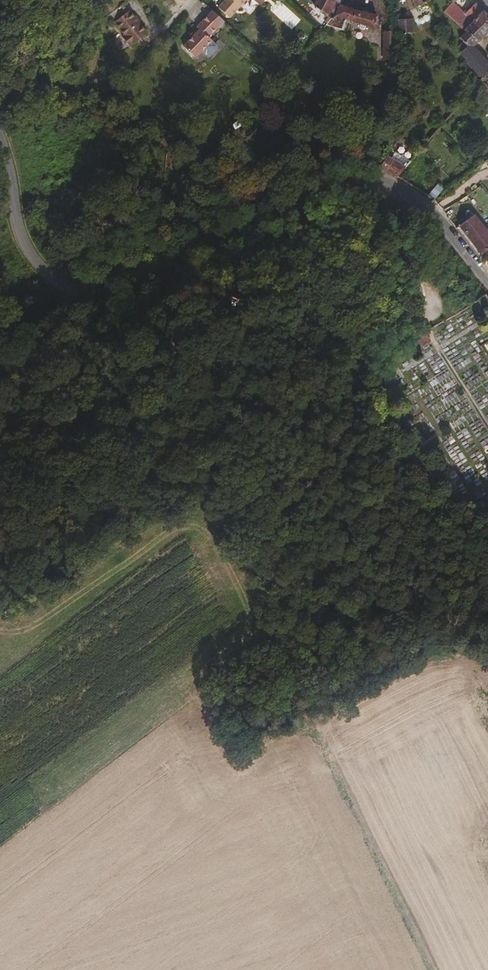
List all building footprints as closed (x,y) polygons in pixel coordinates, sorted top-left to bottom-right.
[(125,2),(124,3),(121,0),(114,0),(104,8),(121,28),(119,30),(126,38),(128,36),(130,37),(144,25),(125,2)] [(244,0),(223,0),(219,4),(230,15),(244,0)] [(315,3),(330,16),(336,13),(337,12),(330,8),(335,0),(317,0),(315,3)] [(462,10),(452,0),(444,9),(449,14),(464,28),(483,10),(475,1),(471,6),(465,12),(462,10)] [(377,27),(378,13),(353,8),(341,2),(340,2),(337,12),(336,13),(377,27)] [(465,12),(471,6),(468,4),(462,10),(465,12)] [(473,45),(487,30),(487,15),(483,10),(464,28),(465,29),(459,35),(466,44),(457,50),(477,75),(487,65),(487,63),(473,45)] [(209,33),(220,22),(209,12),(198,24),(201,26),(185,43),(197,54),(203,48),(213,37),(209,33)] [(413,30),(412,16),(406,16),(406,12),(399,12),(400,26),(399,30),(413,30)] [(394,56),(394,31),(385,29),(385,56),(394,56)] [(210,52),(218,45),(218,42),(213,37),(203,48),(207,52),(210,52)] [(388,166),(398,156),(376,153),(368,163),(374,162),(382,163),(388,166)] [(487,228),(474,212),(459,223),(481,250),(487,244),(487,230),(487,228)] [(431,337),(425,328),(417,333),(423,343),(431,337)]
